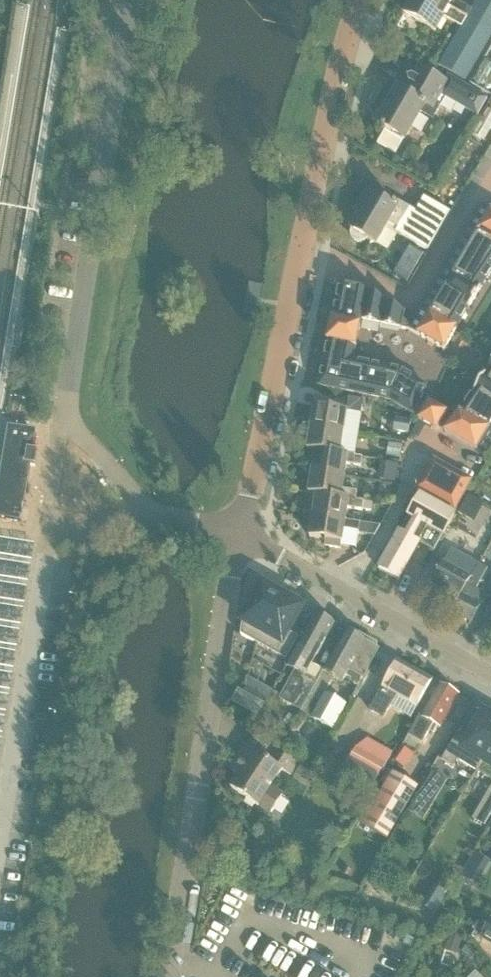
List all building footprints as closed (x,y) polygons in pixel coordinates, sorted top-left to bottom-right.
[(490,38),(490,31),(430,0),(413,0),(405,13),(437,31),(445,17),(463,28),(440,66),(466,81),(490,38)] [(490,31),(490,0),(478,0),(473,10),(456,0),(430,0),(490,31)] [(449,75),(445,82),(425,71),(411,95),(400,88),(379,125),(405,141),(421,113),(434,120),(447,98),(478,117),(488,98),(449,75)] [(403,223),(411,208),(399,201),(396,207),(370,191),(357,213),(361,216),(352,230),(354,231),(353,232),(353,234),(353,235),(353,236),(353,238),(354,239),(355,240),(356,241),(357,242),(358,243),(360,243),(361,243),(362,243),(364,243),(365,242),(366,241),(367,240),(368,239),(378,245),(394,218),(403,223)] [(429,251),(451,212),(425,197),(417,211),(411,208),(403,223),(397,232),(429,251)] [(483,206),(471,227),(490,239),(490,211),(483,206)] [(459,248),(490,266),(490,239),(471,227),(459,248)] [(482,288),(490,275),(490,266),(459,248),(447,268),(482,288)] [(416,271),(403,263),(396,275),(410,283),(416,271)] [(435,288),(469,308),(482,288),(447,268),(435,288)] [(333,320),(331,331),(359,337),(361,326),(362,320),(368,290),(341,285),(333,320)] [(435,289),(423,309),(457,329),(469,309),(435,289)] [(369,291),(362,320),(410,330),(418,318),(369,291)] [(418,318),(410,330),(411,330),(445,351),(457,329),(423,309),(418,318)] [(23,322),(21,322),(16,350),(18,350),(24,351),(28,323),(23,322)] [(353,361),(354,361),(359,337),(331,331),(328,342),(329,342),(323,369),(350,374),(353,361)] [(320,386),(366,396),(372,365),(353,361),(350,374),(323,369),(320,386)] [(366,396),(391,401),(402,371),(372,365),(366,396)] [(429,426),(439,409),(430,404),(427,410),(419,406),(427,386),(402,371),(391,401),(415,415),(415,413),(422,418),(420,421),(429,426)] [(490,404),(490,376),(487,374),(474,394),(490,404)] [(460,413),(490,431),(490,404),(474,394),(460,413)] [(316,406),(312,428),(360,436),(365,401),(351,398),(349,411),(316,406)] [(432,428),(437,431),(440,428),(447,432),(446,433),(486,456),(490,448),(490,431),(460,413),(452,425),(444,420),(448,414),(442,411),(439,409),(429,426),(432,428)] [(413,420),(397,417),(394,431),(411,434),(413,420)] [(17,426),(14,426),(12,438),(9,437),(5,459),(9,460),(2,503),(19,506),(27,463),(36,464),(39,450),(30,448),(33,429),(17,426)] [(312,428),(308,449),(316,451),(317,450),(350,456),(350,455),(356,456),(358,448),(360,436),(312,428)] [(403,444),(391,442),(388,456),(401,458),(403,444)] [(364,457),(356,456),(350,455),(350,456),(317,450),(316,451),(313,471),(346,477),(348,464),(363,466),(364,457)] [(435,460),(418,490),(457,512),(474,482),(435,460)] [(381,482),(397,485),(400,465),(384,462),(381,482)] [(344,489),(346,477),(313,471),(309,493),(313,494),(317,495),(317,494),(351,499),(357,500),(359,491),(344,489)] [(471,493),(460,513),(475,522),(486,502),(471,493)] [(365,501),(357,500),(351,499),(317,494),(317,495),(313,494),(311,507),(315,508),(314,515),(347,521),(347,520),(349,508),(364,510),(365,501)] [(442,541),(457,516),(422,496),(381,569),(400,580),(408,567),(407,567),(427,532),(442,541)] [(365,501),(364,510),(372,511),(373,503),(365,501)] [(314,515),(311,537),(327,540),(326,546),(342,548),(343,542),(344,542),(346,529),(360,531),(362,523),(347,520),(347,521),(314,515)] [(44,562),(45,542),(35,542),(35,538),(11,537),(10,561),(44,562)] [(473,577),(470,576),(468,574),(445,562),(441,569),(426,597),(453,612),(473,577)] [(473,577),(453,612),(472,622),(487,594),(478,589),(489,570),(477,563),(470,576),(473,577)] [(244,622),(242,634),(259,644),(261,637),(273,611),(282,595),(264,585),(254,602),(250,611),(244,622)] [(261,637),(259,644),(287,660),(299,638),(289,632),(303,607),(282,595),(273,611),(261,637)] [(318,657),(336,625),(317,615),(293,657),(289,666),(297,671),(281,699),(301,709),(316,681),(307,676),(318,657)] [(364,677),(379,649),(347,631),(302,712),(313,717),(334,729),(348,705),(333,696),(335,693),(328,689),(335,678),(343,682),(347,675),(350,669),(363,677),(364,677)] [(418,707),(433,680),(399,661),(371,710),(385,718),(398,695),(418,707)] [(350,669),(347,675),(352,678),(351,681),(358,685),(363,677),(350,669)] [(409,735),(423,743),(434,723),(441,727),(459,694),(441,684),(423,716),(421,715),(409,735)] [(239,689),(232,702),(258,716),(265,704),(239,689)] [(443,760),(455,767),(459,760),(474,770),(477,771),(490,748),(490,717),(485,713),(471,738),(460,732),(443,760)] [(283,743),(291,730),(274,719),(263,737),(280,748),(283,743)] [(291,730),(283,743),(303,755),(311,742),(291,730)] [(300,763),(274,746),(266,758),(246,745),(234,764),(243,771),(232,788),(259,805),(260,804),(273,812),(284,795),(271,787),(282,770),(291,776),(300,763)] [(477,771),(490,780),(490,748),(477,771)] [(377,776),(384,764),(357,749),(351,761),(377,776)] [(321,769),(305,760),(295,778),(311,787),(321,769)] [(419,787),(400,775),(395,773),(364,824),(389,838),(419,787)] [(444,779),(434,773),(421,795),(431,801),(444,779)] [(486,800),(475,819),(486,825),(490,817),(490,806),(489,805),(490,802),(486,800)] [(417,802),(411,812),(425,821),(431,810),(417,802)] [(231,849),(222,853),(229,869),(238,865),(231,849)] [(483,938),(490,943),(490,924),(483,938)] [(464,939),(451,935),(446,951),(459,954),(464,939)] [(478,953),(469,944),(463,952),(471,960),(478,953)]
